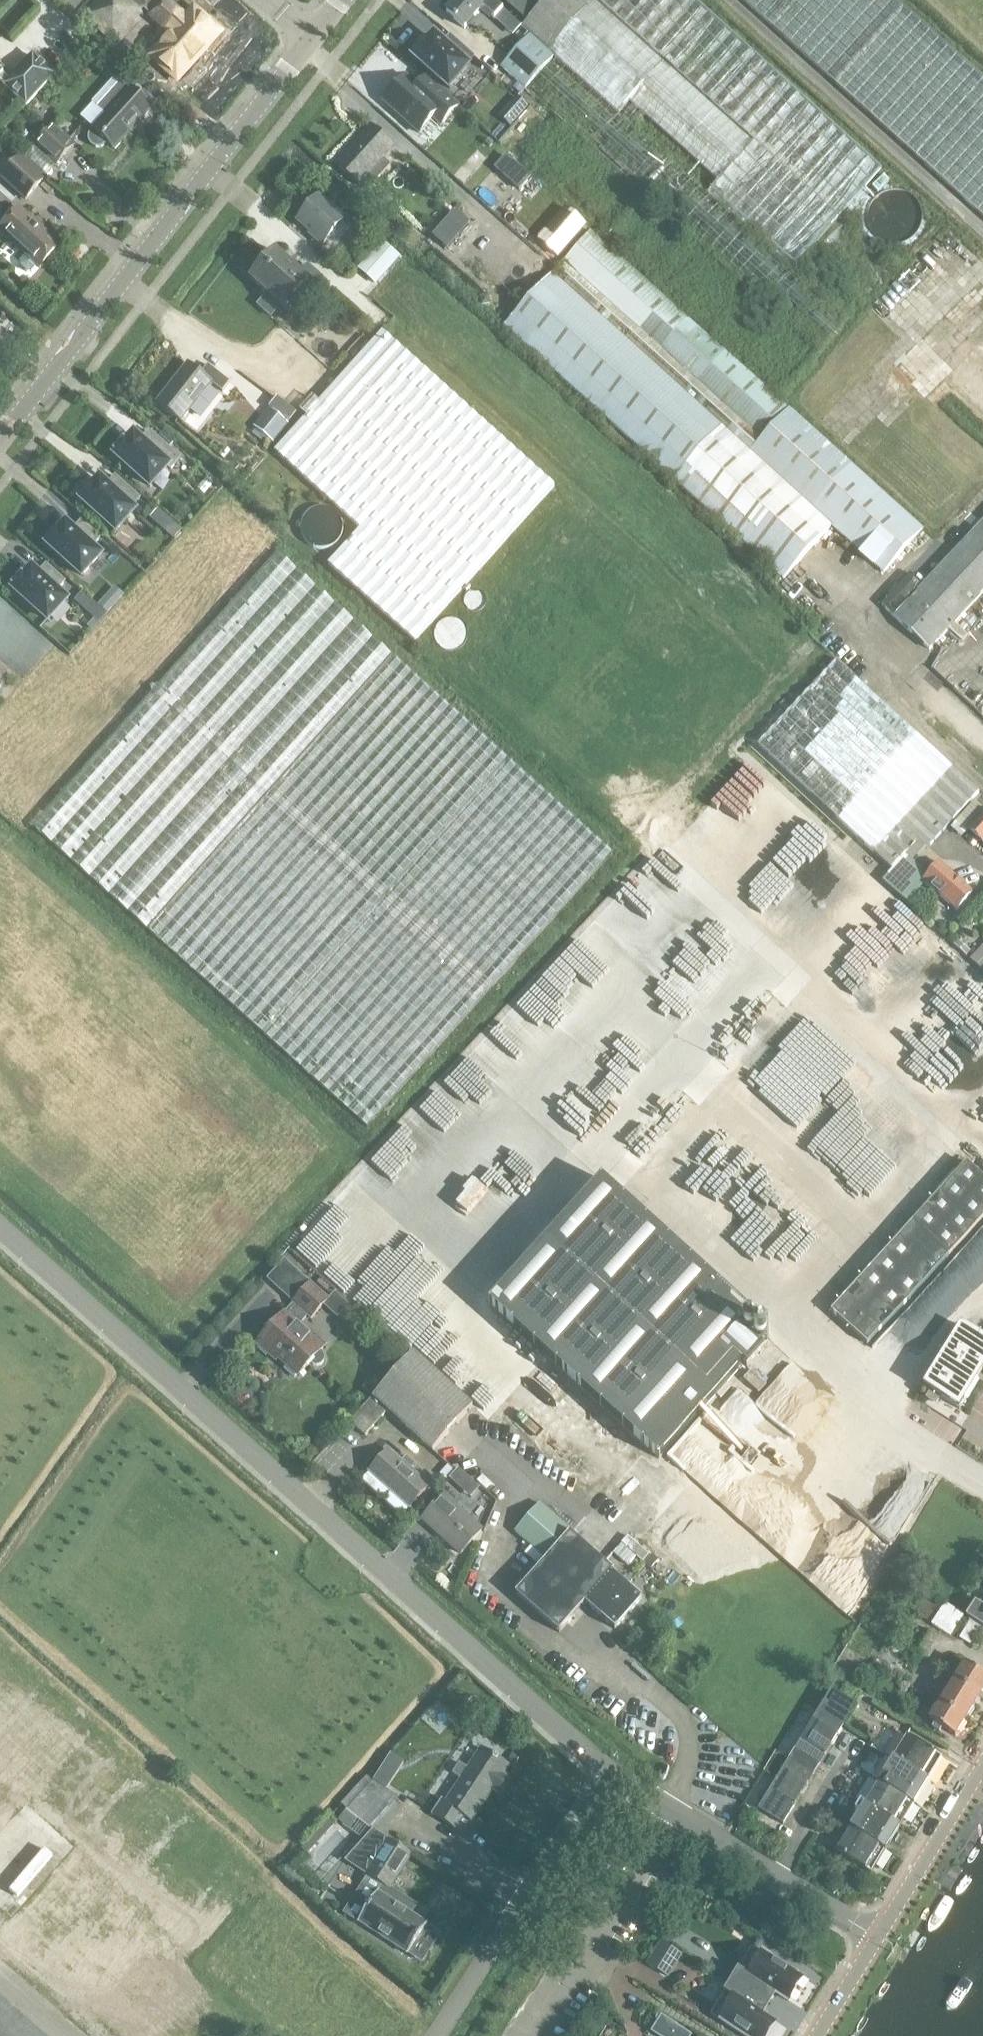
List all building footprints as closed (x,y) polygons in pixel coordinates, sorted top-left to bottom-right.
[(151,57),(177,81),(220,33),(194,9),(186,19),(165,0),(102,0),(86,18),(113,43),(143,10),(171,35),(151,57)] [(503,10),(491,0),(490,0),(487,3),(484,0),(459,0),(447,13),(465,29),(483,9),(495,19),(503,10)] [(521,27),(530,35),(618,113),(629,101),(719,181),(707,194),(792,270),(832,226),(836,229),(810,258),(860,303),(893,267),(843,222),(839,218),(882,170),(693,0),(546,0),(521,27)] [(982,216),(982,77),(897,0),(743,0),(982,216)] [(407,26),(425,25),(424,10),(406,10),(407,26)] [(435,35),(417,57),(443,79),(461,57),(435,35)] [(554,57),(530,35),(501,67),(525,88),(554,57)] [(26,105),(54,75),(33,56),(11,81),(0,71),(0,81),(26,105)] [(441,126),(458,107),(426,78),(425,79),(426,79),(418,88),(406,77),(384,102),(420,134),(433,119),(441,126)] [(91,130),(92,131),(90,133),(88,138),(88,143),(91,147),(95,149),(100,149),(104,146),(106,143),(114,150),(151,109),(128,89),(91,130)] [(522,112),(528,106),(522,100),(516,106),(519,109),(522,112)] [(358,186),(367,176),(375,183),(391,165),(383,158),(393,148),(370,127),(335,166),(358,186)] [(73,147),(53,128),(34,149),(55,168),(73,147)] [(21,137),(29,145),(36,136),(29,129),(21,137)] [(43,180),(19,159),(0,180),(24,201),(43,180)] [(530,178),(518,167),(507,179),(519,189),(530,178)] [(298,221),(325,245),(327,243),(332,247),(348,229),(343,224),(346,221),(319,197),(298,221)] [(435,233),(451,246),(473,221),(456,207),(435,233)] [(59,246),(18,209),(0,229),(0,234),(38,269),(59,246)] [(566,209),(540,240),(557,256),(584,225),(566,209)] [(616,254),(590,230),(502,327),(503,327),(504,327),(669,476),(783,580),(785,578),(830,528),(832,526),(884,572),(923,530),(616,254)] [(741,252),(768,275),(779,262),(752,240),(741,252)] [(400,258),(385,244),(375,256),(389,270),(400,258)] [(311,290),(321,279),(308,268),(302,276),(275,252),(250,280),(282,308),(304,284),(311,290)] [(531,258),(515,277),(528,289),(545,270),(531,258)] [(415,642),(471,579),(554,486),(383,332),(319,402),(313,398),(300,412),(306,417),(275,451),(361,528),(329,565),(415,642)] [(926,393),(954,363),(924,335),(896,365),(926,393)] [(980,338),(945,381),(982,412),(982,340),(980,338)] [(221,393),(229,383),(207,366),(199,375),(187,365),(156,404),(180,423),(210,384),(221,393)] [(284,430),(289,423),(270,408),(265,414),(284,430)] [(284,430),(265,414),(254,428),(273,443),(284,430)] [(114,454),(150,486),(167,467),(171,470),(180,460),(150,432),(141,442),(135,436),(128,443),(126,442),(114,454)] [(216,461),(221,453),(211,443),(204,451),(216,461)] [(98,515),(116,531),(134,511),(132,508),(140,499),(116,477),(107,486),(101,480),(94,488),(92,486),(81,499),(98,515)] [(161,507),(153,515),(175,536),(183,528),(161,507)] [(58,531),(47,544),(82,576),(100,556),(92,548),(100,538),(82,521),(73,531),(67,525),(60,533),(58,531)] [(930,649),(982,592),(982,521),(921,588),(912,580),(888,606),(896,614),(894,616),(930,649)] [(392,656),(278,554),(33,827),(128,912),(368,1128),(613,854),(392,656)] [(24,576),(13,588),(48,621),(66,600),(57,591),(65,582),(47,565),(38,574),(33,570),(26,578),(24,576)] [(117,584),(100,603),(85,589),(77,598),(100,620),(126,592),(117,584)] [(973,800),(979,793),(837,661),(758,745),(892,869),(892,870),(908,884),(918,873),(901,860),(918,841),(927,849),(951,823),(964,835),(969,830),(982,843),(982,809),(973,800)] [(956,910),(972,892),(939,863),(923,881),(956,910)] [(603,918),(347,1187),(438,1197),(445,1134),(485,1138),(467,1121),(477,1116),(474,1112),(481,1104),(460,1108),(454,1097),(464,1091),(462,1078),(503,1082),(504,1072),(514,1070),(521,1063),(523,1045),(532,1040),(534,1050),(562,1046),(571,1055),(578,1051),(600,1053),(602,1034),(608,1034),(599,985),(615,969),(620,979),(622,966),(642,955),(603,918)] [(973,955),(982,966),(982,945),(973,955)] [(982,1217),(982,1178),(967,1163),(832,1311),(868,1343),(982,1217)] [(659,1458),(665,1452),(743,1365),(747,1369),(764,1350),(761,1347),(760,1348),(742,1333),(744,1331),(741,1328),(752,1316),(602,1180),(489,1305),(659,1458)] [(311,1320),(328,1301),(285,1262),(269,1280),(294,1303),(294,1304),(284,1315),(284,1314),(257,1344),(271,1357),(273,1354),(298,1377),(323,1349),(299,1327),(308,1317),(311,1320)] [(330,1342),(347,1328),(339,1319),(322,1333),(330,1342)] [(942,1356),(979,1378),(982,1371),(982,1338),(962,1325),(942,1356)] [(414,1353),(409,1359),(350,1424),(365,1437),(389,1412),(432,1451),(473,1406),(414,1353)] [(979,1378),(942,1356),(923,1387),(960,1409),(979,1378)] [(759,1393),(767,1384),(752,1370),(744,1379),(759,1393)] [(429,1488),(410,1471),(416,1465),(407,1457),(401,1463),(389,1451),(370,1473),(410,1509),(429,1488)] [(461,1555),(482,1531),(443,1496),(422,1521),(461,1555)] [(615,1631),(616,1630),(642,1600),(613,1574),(614,1573),(570,1534),(572,1532),(540,1505),(515,1533),(547,1560),(515,1596),(559,1635),(586,1605),(615,1631)] [(629,1534),(611,1557),(626,1568),(637,1553),(645,1559),(652,1551),(629,1534)] [(912,1612),(932,1625),(951,1637),(964,1615),(945,1604),(941,1611),(921,1598),(912,1612)] [(976,1601),(966,1616),(982,1626),(982,1605),(976,1601)] [(849,1669),(858,1655),(847,1648),(839,1662),(849,1669)] [(953,1683),(979,1699),(982,1692),(982,1675),(976,1671),(978,1667),(971,1663),(969,1667),(965,1664),(953,1683)] [(838,1682),(833,1692),(831,1691),(819,1711),(844,1726),(862,1696),(838,1682)] [(979,1699),(953,1683),(941,1702),(967,1718),(979,1699)] [(967,1718),(941,1702),(930,1721),(934,1724),(932,1727),(939,1732),(941,1728),(955,1737),(967,1718)] [(819,1711),(813,1720),(838,1736),(844,1726),(819,1711)] [(832,1746),(838,1736),(813,1720),(807,1731),(832,1746)] [(807,1731),(801,1740),(826,1756),(832,1746),(807,1731)] [(907,1737),(892,1760),(928,1783),(943,1759),(907,1737)] [(819,1766),(826,1756),(801,1740),(794,1750),(819,1766)] [(819,1766),(794,1750),(788,1760),(813,1775),(819,1766)] [(477,1757),(469,1769),(459,1763),(453,1773),(462,1779),(447,1803),(442,1799),(433,1813),(457,1829),(465,1815),(472,1820),(503,1774),(477,1757)] [(788,1760),(782,1770),(807,1785),(813,1775),(788,1760)] [(928,1783),(892,1760),(878,1783),(914,1805),(928,1783)] [(801,1795),(807,1785),(782,1770),(776,1780),(801,1795)] [(366,1837),(399,1797),(368,1772),(344,1802),(350,1807),(341,1817),(366,1837)] [(801,1795),(776,1780),(770,1789),(795,1805),(801,1795)] [(914,1805),(878,1783),(864,1806),(900,1828),(914,1805)] [(789,1815),(795,1805),(770,1789),(764,1799),(789,1815)] [(783,1825),(789,1815),(764,1799),(758,1810),(783,1825)] [(900,1828),(864,1806),(850,1829),(886,1851),(900,1828)] [(886,1851),(850,1829),(835,1852),(872,1875),(886,1851)] [(411,1856),(376,1833),(374,1831),(347,1862),(382,1886),(381,1888),(414,1910),(416,1907),(389,1889),(411,1856)] [(344,1913),(408,1955),(427,1926),(411,1915),(414,1910),(381,1888),(366,1879),(344,1913)] [(695,1982),(705,1960),(661,1940),(650,1964),(672,1974),(673,1973),(695,1982)] [(731,1981),(766,2001),(772,1992),(789,2002),(803,1978),(752,1947),(731,1981)] [(731,1981),(710,2015),(745,2035),(768,2035),(776,2022),(759,2012),(766,2001),(731,1981)] [(665,2035),(691,2035),(695,2030),(663,2012),(653,2029),(665,2035)]
